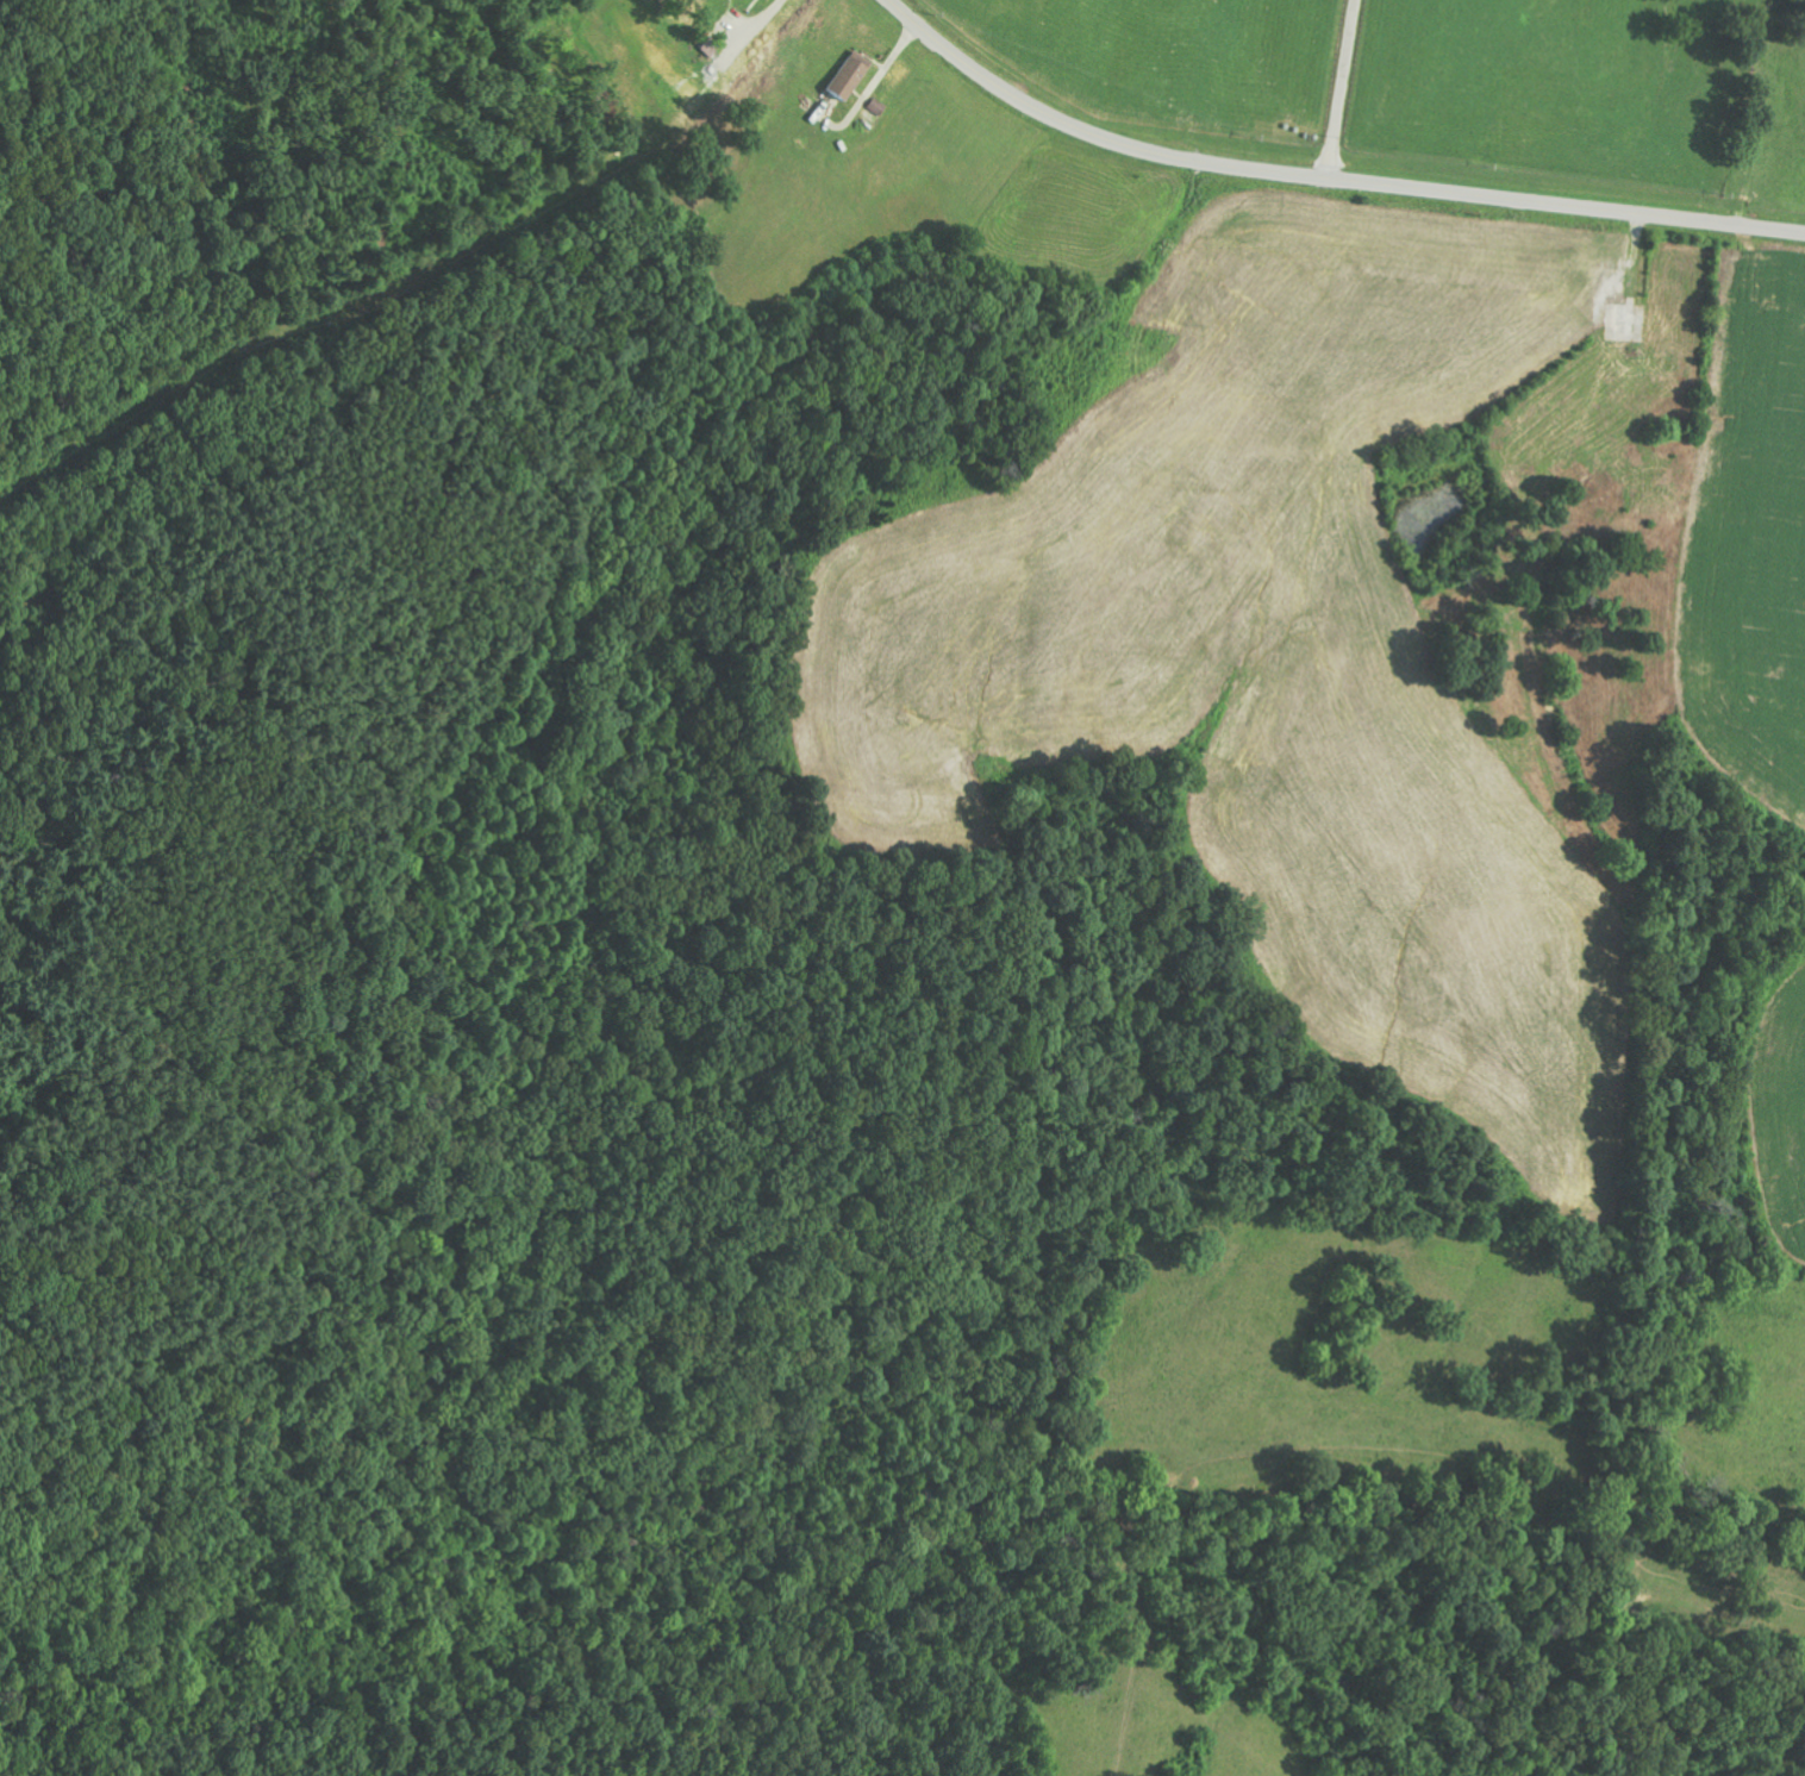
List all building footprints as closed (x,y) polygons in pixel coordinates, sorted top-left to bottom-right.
[(868,62),(849,49),(820,90),(839,103),(868,62)]
